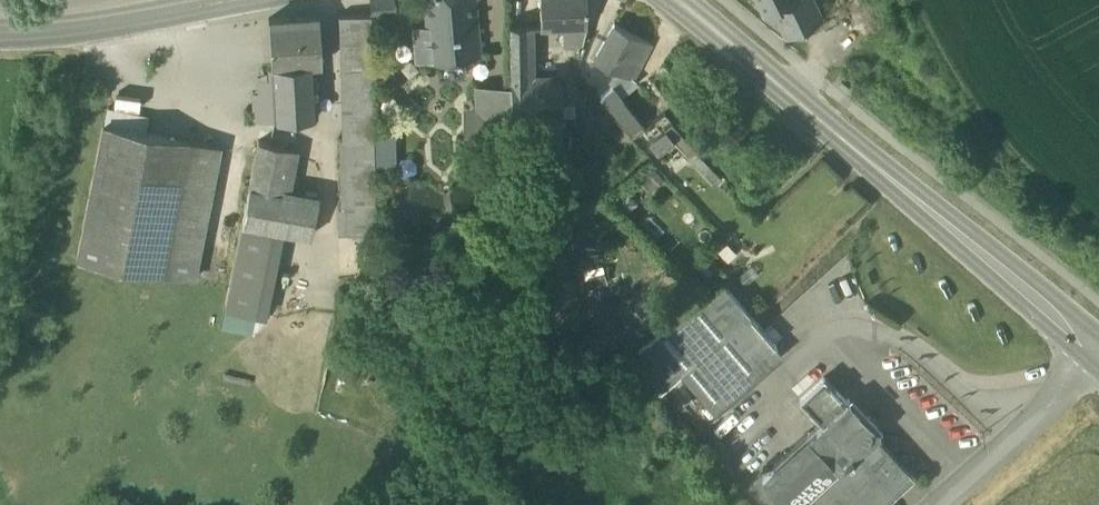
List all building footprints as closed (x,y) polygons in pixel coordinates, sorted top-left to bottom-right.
[(373,9),(394,6),(393,0),(372,0),(373,9)] [(426,24),(429,59),(437,58),(464,56),(481,54),(476,0),(424,0),(426,24)] [(568,23),(586,22),(586,0),(540,0),(540,23),(568,23)] [(765,14),(775,9),(774,7),(790,0),(758,0),(765,14)] [(788,35),(821,19),(812,0),(790,0),(774,7),(775,9),(788,35)] [(338,13),(342,137),(374,136),(371,12),(338,13)] [(314,61),(315,74),(322,74),(322,61),(319,14),(269,17),(271,64),(314,61)] [(617,68),(620,70),(622,68),(626,70),(628,65),(625,62),(633,49),(640,36),(616,20),(595,56),(617,68)] [(509,22),(510,73),(529,73),(528,34),(523,34),(522,21),(509,22)] [(580,44),(586,22),(568,23),(568,44),(580,44)] [(416,61),(429,59),(426,24),(413,25),(416,61)] [(640,36),(633,49),(642,61),(652,44),(640,36)] [(634,75),(642,61),(633,49),(625,62),(628,65),(626,70),(622,68),(620,70),(632,79),(634,75)] [(464,56),(437,58),(439,76),(466,73),(464,56)] [(271,64),(273,118),(317,115),(315,74),(314,61),(271,64)] [(253,119),(273,118),(271,64),(267,64),(268,74),(257,74),(258,87),(252,88),(253,119)] [(617,68),(609,79),(614,87),(621,96),(638,84),(634,79),(634,75),(632,79),(620,70),(617,68)] [(555,73),(529,73),(510,73),(510,86),(511,118),(564,117),(563,84),(555,73)] [(466,114),(466,133),(496,133),(496,126),(511,126),(511,118),(510,86),(477,87),(477,114),(466,114)] [(602,97),(631,131),(642,124),(621,96),(614,87),(602,97)] [(106,106),(103,123),(145,131),(148,113),(106,106)] [(671,121),(664,127),(676,140),(689,155),(695,149),(671,121)] [(107,262),(164,273),(190,140),(145,131),(103,123),(77,256),(107,262)] [(664,127),(648,139),(658,153),(676,140),(664,127)] [(392,131),(374,132),(375,163),(393,163),(392,131)] [(338,208),(339,235),(376,235),(374,136),(342,137),(340,137),(342,208),(338,208)] [(283,231),(311,237),(319,199),(285,192),(294,147),(258,139),(242,223),(283,231)] [(190,140),(164,273),(195,279),(221,146),(190,140)] [(695,149),(689,155),(715,184),(722,178),(695,149)] [(653,167),(638,178),(645,188),(660,176),(653,167)] [(242,223),(221,328),(251,334),(256,314),(266,316),(283,231),(242,223)] [(445,231),(441,240),(447,248),(457,246),(461,237),(455,229),(445,231)] [(680,373),(707,405),(777,346),(724,285),(633,354),(659,391),(680,373)] [(800,400),(822,424),(823,423),(846,402),(823,378),(800,400)] [(846,402),(823,423),(854,457),(875,438),(880,433),(879,432),(877,434),(848,403),(850,401),(849,400),(846,402)] [(854,457),(823,423),(822,424),(762,479),(785,504),(803,504),(834,477),(855,457),(854,457)] [(834,477),(856,504),(884,504),(913,478),(875,438),(854,457),(855,457),(834,477)] [(834,477),(803,504),(856,504),(834,477)]
